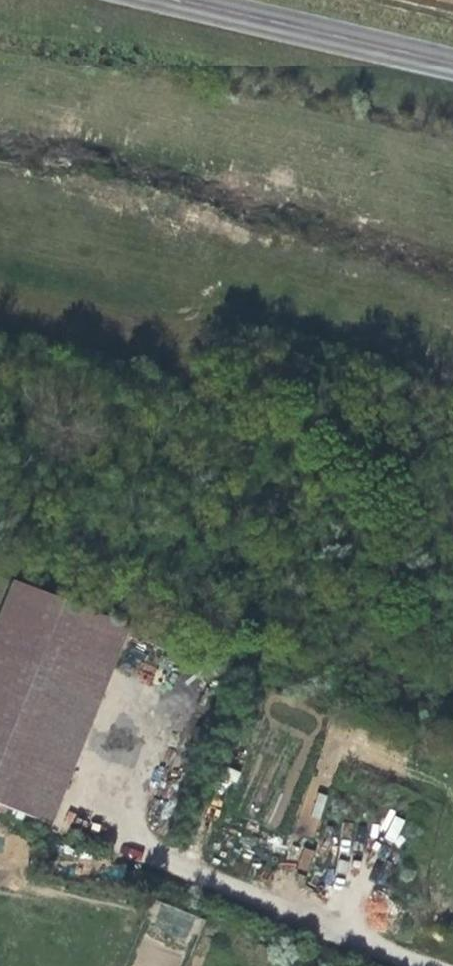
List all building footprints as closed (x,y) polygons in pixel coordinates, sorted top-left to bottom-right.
[(138,632),(22,587),(0,642),(0,804),(60,829),(138,632)] [(383,838),(397,844),(407,820),(393,814),(383,838)] [(303,846),(297,866),(309,871),(316,851),(303,846)] [(150,928),(186,941),(195,915),(159,903),(150,928)]
